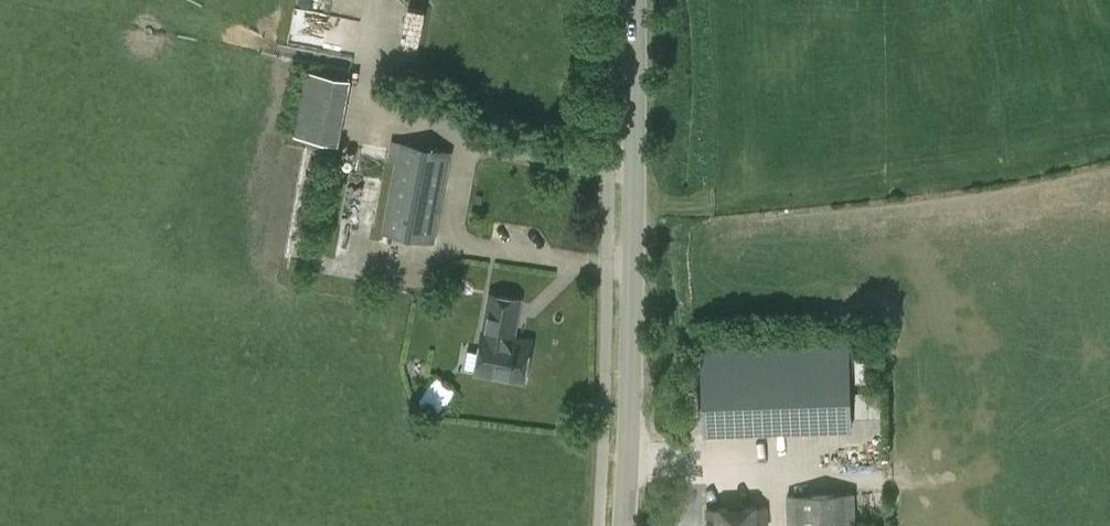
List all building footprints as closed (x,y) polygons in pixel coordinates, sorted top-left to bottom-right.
[(340,144),(353,78),(308,69),(295,135),(340,144)] [(451,150),(392,139),(388,160),(397,162),(384,230),(434,239),(451,150)] [(495,222),(493,237),(505,239),(507,224),(495,222)] [(524,379),(531,340),(513,336),(520,298),(491,293),(484,331),(483,331),(476,370),(524,379)] [(851,427),(849,347),(701,352),(704,432),(851,427)] [(431,390),(419,404),(434,415),(445,401),(431,390)] [(855,391),(855,417),(881,417),(881,391),(855,391)] [(853,492),(787,494),(788,525),(855,525),(853,492)] [(768,507),(707,508),(707,525),(768,525),(768,507)]
